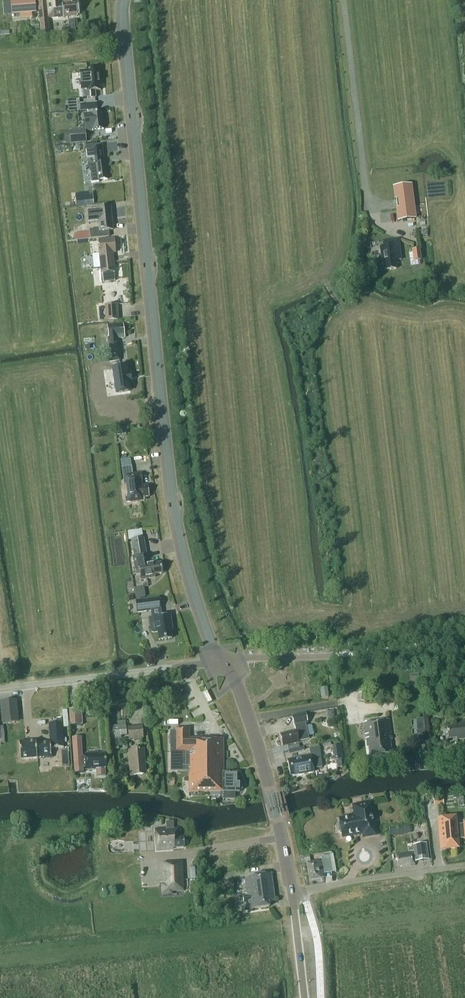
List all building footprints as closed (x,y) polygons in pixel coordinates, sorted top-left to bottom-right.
[(64,17),(74,16),(74,17),(77,17),(77,15),(79,15),(78,3),(71,4),(70,1),(71,1),(71,0),(37,0),(37,1),(39,16),(40,35),(48,34),(47,18),(64,17)] [(12,16),(24,15),(23,1),(11,2),(12,16)] [(86,80),(87,91),(87,98),(95,98),(95,91),(100,90),(99,69),(87,69),(88,80),(86,80)] [(80,103),(80,110),(97,109),(96,102),(80,103)] [(80,103),(67,104),(68,111),(80,110),(80,103)] [(80,131),(69,132),(70,144),(86,142),(85,130),(103,129),(102,112),(97,113),(97,109),(87,110),(88,113),(85,114),(86,121),(79,122),(80,131)] [(91,183),(99,182),(99,180),(108,179),(106,162),(104,162),(102,144),(97,145),(91,145),(85,146),(88,165),(89,165),(90,172),(91,183)] [(410,185),(394,187),(397,209),(401,208),(403,220),(415,219),(410,185)] [(126,223),(125,204),(113,205),(114,223),(126,223)] [(99,220),(99,228),(90,229),(91,238),(100,237),(108,236),(108,229),(113,229),(110,206),(97,207),(98,209),(93,209),(94,220),(99,220)] [(100,254),(98,254),(101,274),(108,273),(113,273),(115,273),(113,257),(111,257),(110,253),(111,253),(111,251),(115,251),(113,238),(98,240),(100,254)] [(384,246),(379,247),(381,261),(383,261),(385,272),(398,270),(396,259),(403,258),(400,238),(383,241),(384,246)] [(421,260),(420,248),(412,250),(413,261),(421,260)] [(119,321),(118,304),(104,305),(106,322),(119,321)] [(107,336),(106,336),(108,349),(107,349),(109,361),(119,360),(116,343),(115,340),(121,339),(120,336),(124,335),(123,325),(106,328),(107,336)] [(130,391),(129,382),(131,382),(130,375),(128,375),(127,366),(113,369),(116,393),(130,391)] [(118,437),(127,436),(127,427),(117,427),(118,437)] [(127,485),(127,484),(132,483),(133,494),(127,495),(128,502),(139,500),(141,496),(150,495),(148,483),(141,484),(141,480),(144,479),(143,472),(133,473),(132,466),(121,467),(124,485),(127,485)] [(148,552),(145,536),(133,538),(135,554),(136,554),(137,564),(135,564),(136,574),(142,573),(143,577),(156,575),(155,572),(163,571),(161,561),(155,562),(155,560),(146,562),(145,553),(148,552)] [(136,587),(137,598),(147,597),(146,586),(136,587)] [(135,600),(137,613),(161,610),(159,597),(135,600)] [(155,632),(158,632),(158,638),(172,637),(171,628),(173,628),(171,614),(150,616),(151,629),(153,632),(155,632)] [(3,723),(18,721),(16,701),(1,703),(3,723)] [(70,725),(83,725),(82,708),(69,709),(70,725)] [(295,726),(296,727),(297,731),(281,735),(284,747),(300,743),(299,741),(309,739),(306,724),(308,724),(306,713),(292,717),(294,726),(295,726)] [(389,719),(364,722),(367,749),(371,749),(371,756),(393,754),(391,742),(392,742),(389,719)] [(111,737),(112,737),(113,746),(122,745),(121,735),(127,735),(126,725),(126,721),(118,721),(118,725),(111,726),(111,737)] [(62,722),(49,723),(51,742),(37,743),(36,741),(19,742),(21,760),(38,758),(38,756),(52,755),(51,749),(64,748),(62,722)] [(461,723),(461,726),(449,727),(450,739),(458,738),(458,739),(464,738),(464,723),(461,723)] [(145,738),(143,729),(143,726),(127,728),(129,740),(145,738)] [(190,727),(176,727),(176,750),(171,750),(171,770),(191,770),(191,792),(221,792),(221,795),(223,795),(224,798),(236,798),(236,792),(240,792),(244,790),(244,785),(240,782),(240,774),(225,774),(224,739),(215,739),(215,737),(190,737),(190,727)] [(323,767),(319,747),(310,748),(311,755),(296,758),(296,760),(289,761),(291,775),(299,774),(299,775),(315,772),(314,769),(323,767)] [(73,750),(75,773),(83,772),(83,768),(85,767),(85,770),(96,770),(96,776),(106,775),(105,768),(107,768),(106,754),(94,755),(94,753),(85,754),(85,756),(83,756),(83,749),(73,750)] [(129,751),(131,776),(143,775),(143,771),(145,771),(144,750),(129,751)] [(433,798),(434,806),(444,805),(443,797),(433,798)] [(353,807),(354,818),(339,821),(339,824),(336,828),(337,833),(341,835),(341,839),(362,835),(363,839),(376,837),(371,805),(353,807)] [(464,824),(464,826),(456,826),(455,819),(439,820),(442,851),(456,849),(456,841),(464,840),(464,824)] [(155,829),(156,851),(169,851),(169,847),(185,847),(184,837),(179,837),(178,826),(173,827),(173,821),(166,821),(167,828),(155,829)] [(407,826),(392,828),(393,835),(409,833),(407,826)] [(412,855),(397,858),(398,868),(402,867),(402,869),(415,867),(415,862),(423,861),(429,860),(426,843),(413,845),(415,856),(413,856),(412,855)] [(307,865),(309,882),(325,879),(324,875),(332,874),(330,857),(321,858),(322,864),(318,865),(318,863),(307,865)] [(165,892),(171,891),(183,891),(182,869),(164,869),(165,885),(165,892)] [(245,877),(245,879),(247,897),(243,897),(244,903),(248,902),(249,910),(270,907),(270,903),(275,902),(270,872),(245,876),(246,877),(245,877)]
